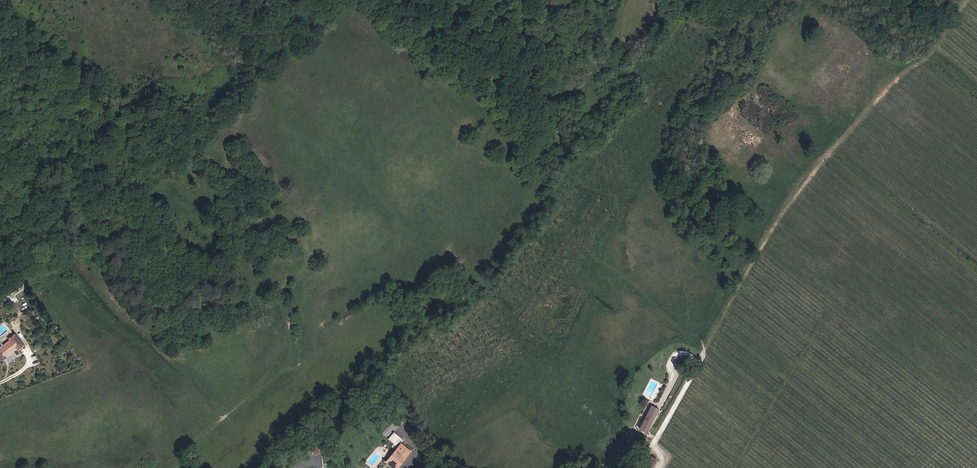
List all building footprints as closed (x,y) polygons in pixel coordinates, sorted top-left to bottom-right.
[(12,297),(25,288),(20,281),(6,292),(11,298),(12,297)] [(15,301),(12,297),(11,298),(6,292),(4,293),(12,304),(15,301)] [(14,335),(4,322),(2,323),(12,336),(14,335)] [(15,348),(16,349),(22,345),(14,335),(12,336),(8,339),(9,340),(2,346),(0,343),(0,358),(1,360),(5,357),(4,356),(15,348)] [(673,352),(669,363),(677,367),(682,356),(673,352)] [(645,430),(657,408),(651,405),(639,427),(645,430)] [(402,437),(394,430),(388,436),(396,444),(402,437)] [(398,446),(392,453),(391,452),(384,459),(393,467),(397,467),(411,453),(402,445),(401,443),(398,446)] [(659,457),(652,453),(643,467),(652,467),(659,457)]
